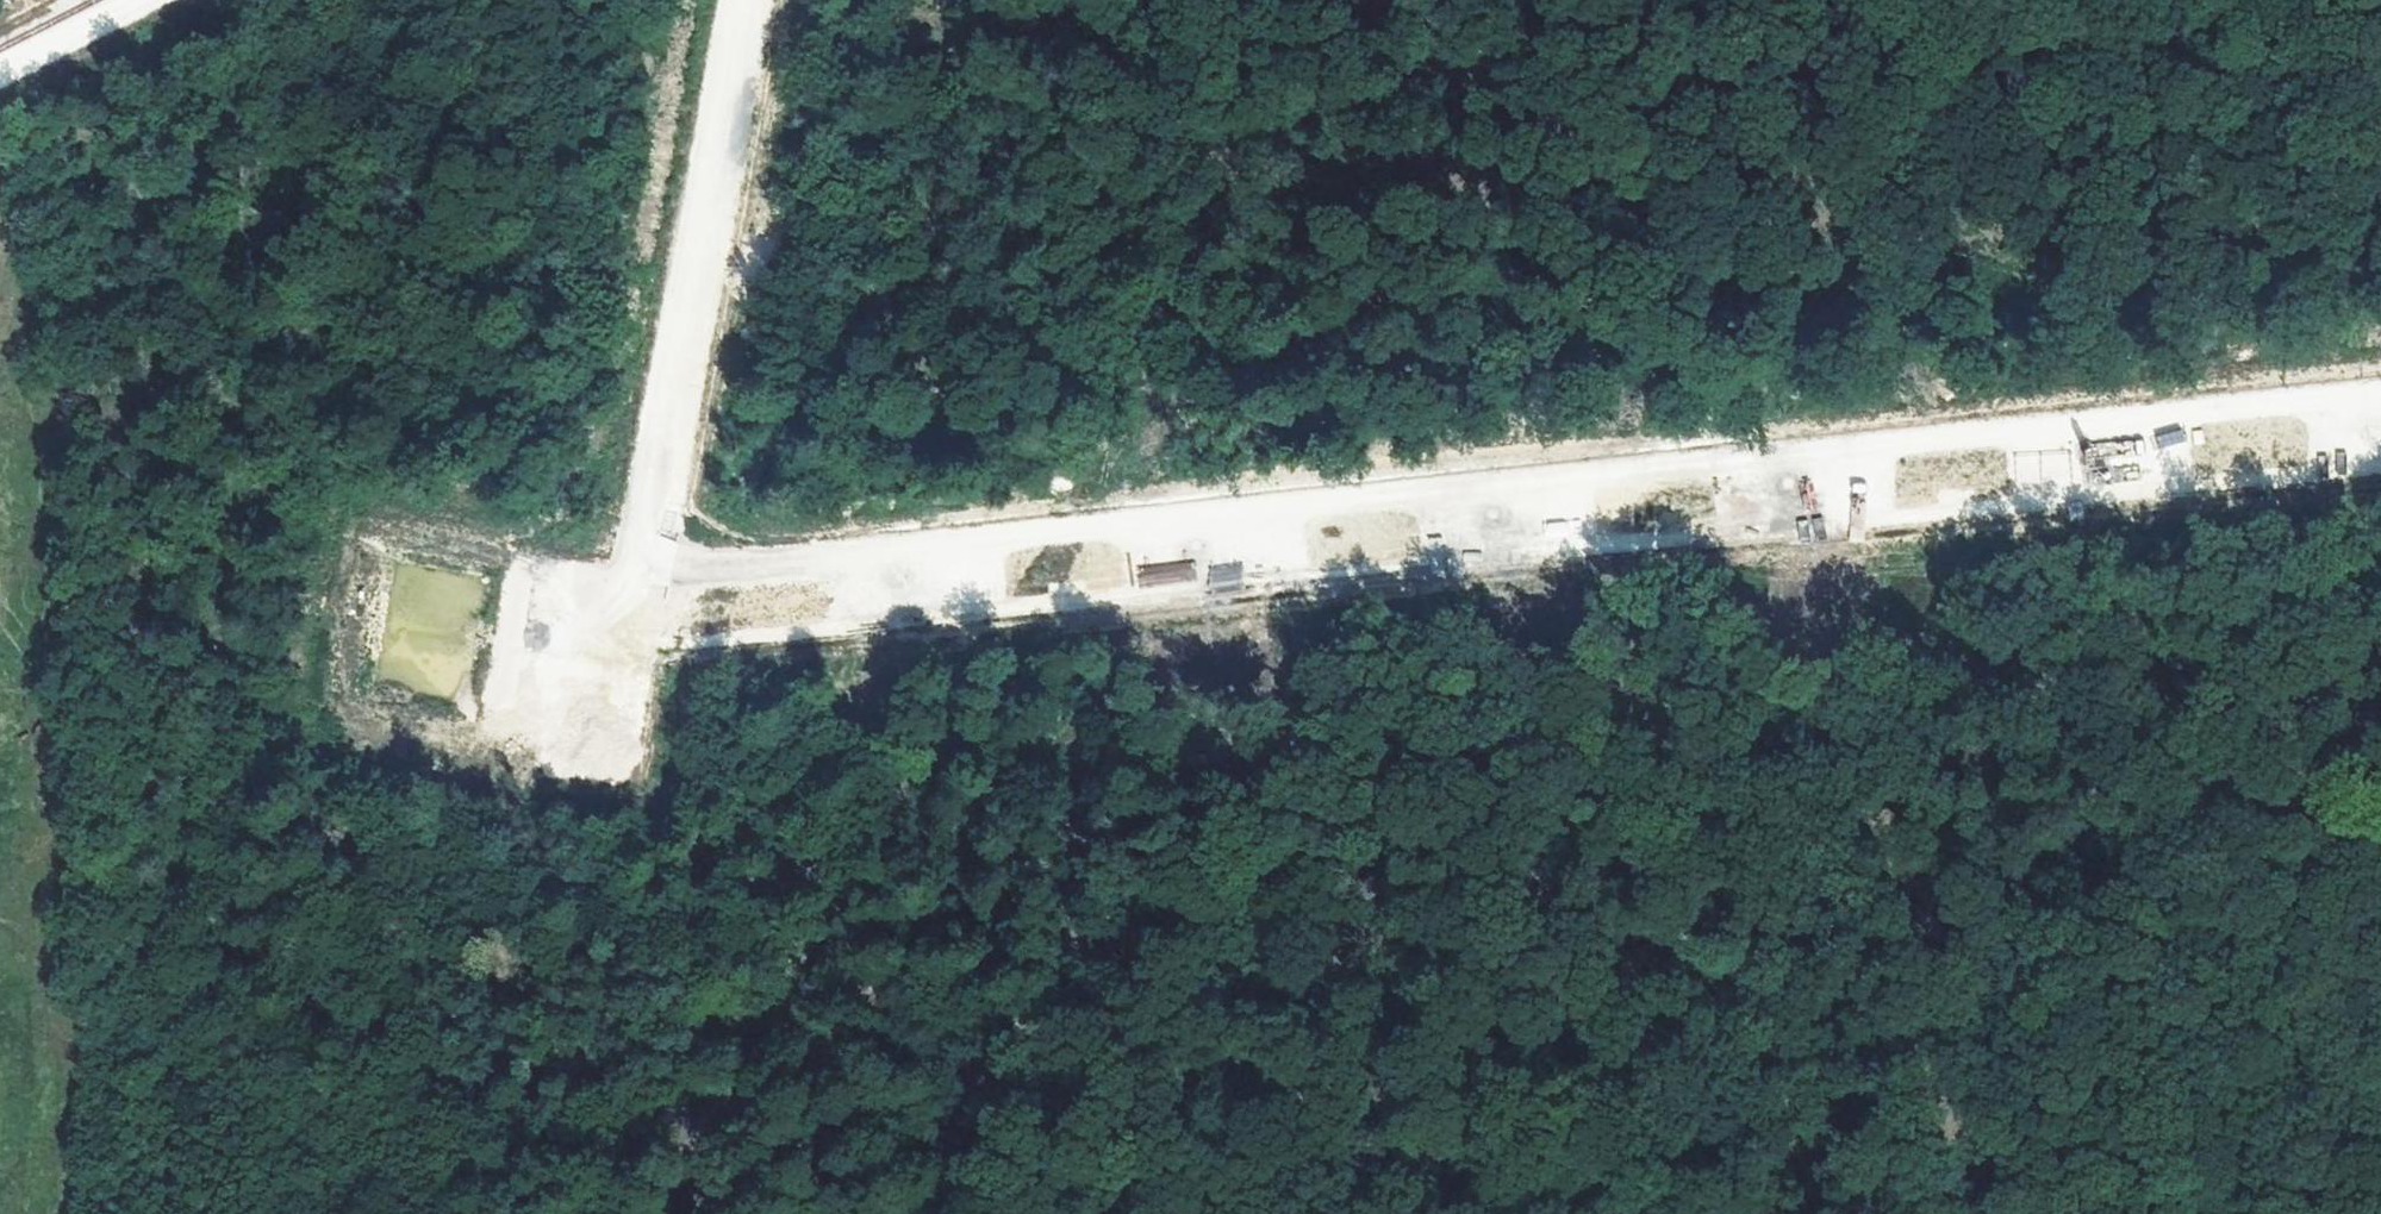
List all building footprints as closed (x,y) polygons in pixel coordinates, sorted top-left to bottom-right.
[(2159,448),(2186,440),(2182,427),(2155,435),(2159,448)]
